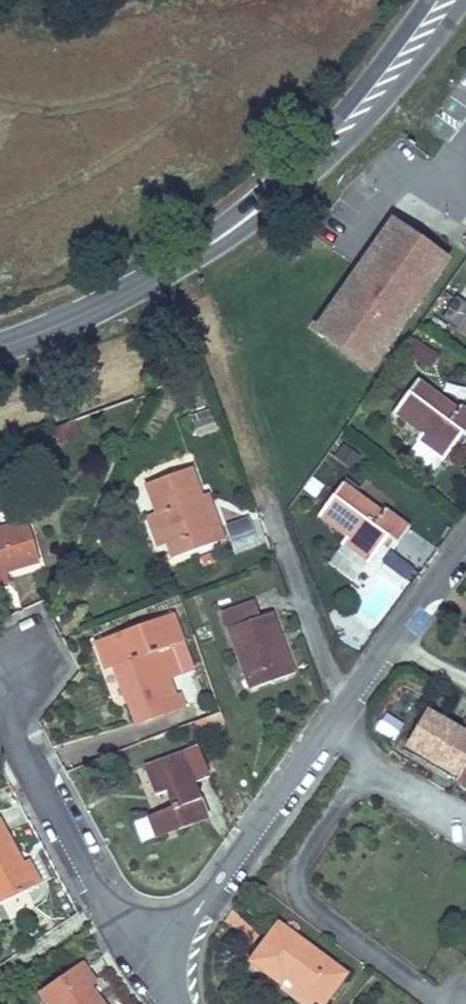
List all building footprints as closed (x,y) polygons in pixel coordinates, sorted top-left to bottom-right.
[(392,223),(315,330),(323,335),(348,299),(356,304),(361,298),(353,293),(392,238),(408,235),(392,223)] [(447,262),(408,235),(392,238),(353,293),(361,298),(356,304),(348,299),(323,335),(370,369),(447,262)] [(445,318),(457,326),(465,311),(465,304),(457,298),(445,318)] [(457,331),(465,336),(465,316),(457,331)] [(413,337),(402,355),(429,371),(439,353),(413,337)] [(417,381),(392,414),(421,434),(417,440),(418,441),(443,458),(444,459),(463,434),(465,436),(465,411),(459,406),(457,409),(417,381)] [(217,430),(213,418),(194,425),(198,437),(217,430)] [(443,458),(418,441),(409,453),(434,471),(443,458)] [(200,511),(198,504),(202,503),(201,498),(190,469),(146,485),(157,515),(167,541),(173,559),(217,543),(205,509),(200,511)] [(381,513),(341,485),(316,518),(345,539),(341,544),(342,545),(367,563),(368,564),(386,538),(397,546),(409,529),(383,510),(381,513)] [(224,540),(208,495),(201,498),(202,503),(198,504),(200,511),(205,509),(217,543),(224,540)] [(167,541),(157,515),(150,517),(159,544),(167,541)] [(225,524),(233,554),(260,546),(252,516),(225,524)] [(25,524),(0,532),(0,574),(4,573),(37,563),(25,524)] [(367,563),(342,545),(327,566),(352,583),(367,563)] [(279,638),(270,614),(258,618),(253,602),(222,613),(250,690),(294,674),(289,659),(284,660),(276,639),(279,638)] [(289,659),(272,613),(270,614),(279,638),(276,639),(284,660),(289,659)] [(191,669),(171,614),(96,643),(106,671),(112,669),(119,666),(132,700),(128,701),(137,724),(174,710),(169,698),(174,696),(167,676),(180,671),(181,673),(191,669)] [(132,700),(119,666),(112,669),(124,703),(128,701),(132,700)] [(428,713),(408,746),(459,776),(465,763),(465,735),(459,731),(428,713)] [(395,742),(404,724),(383,714),(374,732),(395,742)] [(207,819),(194,784),(209,778),(197,748),(145,768),(155,796),(170,790),(177,807),(157,814),(165,835),(207,819)] [(459,776),(456,780),(465,786),(465,763),(459,776)] [(165,835),(157,814),(148,817),(156,839),(165,835)] [(34,888),(22,864),(0,824),(0,906),(34,888)] [(40,884),(28,861),(22,864),(34,888),(40,884)] [(345,974),(278,925),(251,962),(280,983),(285,976),(294,983),(322,1003),(345,974)] [(88,986),(95,982),(83,965),(41,995),(47,1003),(101,1003),(88,986)] [(294,983),(285,976),(280,983),(289,990),(294,983)]
